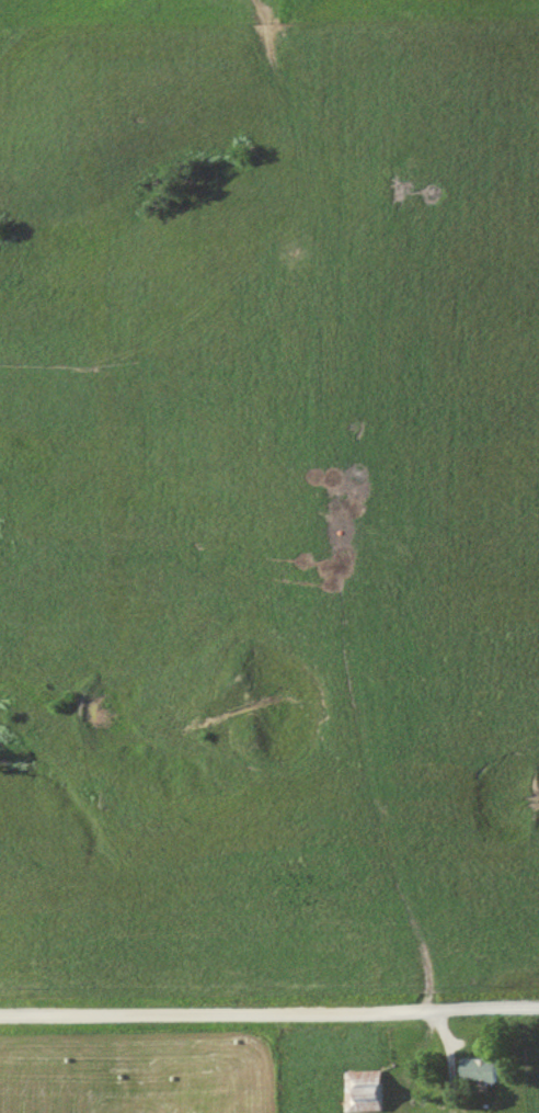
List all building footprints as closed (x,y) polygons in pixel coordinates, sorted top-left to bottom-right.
[(501,1083),(501,1057),(465,1057),(465,1083),(501,1083)] [(348,1070),(348,1112),(386,1112),(386,1070),(348,1070)]
